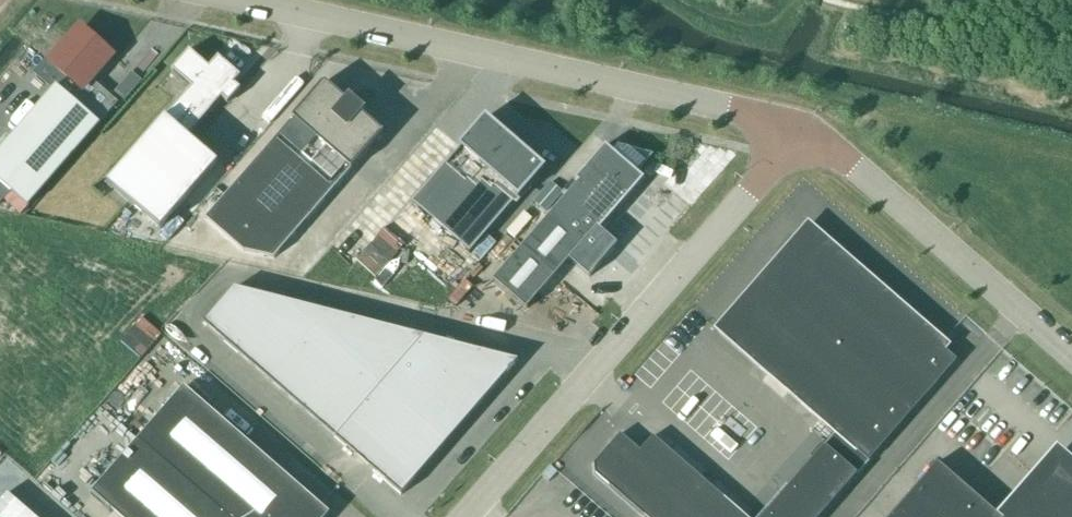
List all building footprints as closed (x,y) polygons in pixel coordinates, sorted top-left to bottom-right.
[(0,152),(0,183),(27,207),(114,108),(109,103),(113,99),(90,79),(112,54),(82,29),(51,65),(69,81),(61,91),(57,87),(0,152)] [(240,78),(217,58),(208,69),(188,52),(171,71),(191,88),(186,94),(107,185),(160,231),(218,165),(187,138),(209,114),(221,100),(226,104),(238,90),(233,86),(240,78)] [(133,70),(116,87),(124,96),(142,79),(133,70)] [(347,102),(324,82),(292,119),(205,219),(243,252),(274,259),(351,171),(384,134),(361,114),(364,111),(350,99),(347,102)] [(460,148),(412,203),(470,253),(518,198),(519,199),(545,169),(486,118),(460,148)] [(578,183),(493,281),(526,310),(569,261),(589,278),(617,245),(600,230),(644,180),(636,173),(651,155),(618,148),(613,153),(605,146),(575,181),(578,183)] [(957,361),(941,347),(945,343),(812,227),(720,333),(836,433),(762,516),(820,516),(957,361)] [(401,496),(518,361),(234,289),(203,324),(401,496)] [(91,494),(117,516),(328,516),(329,515),(184,389),(91,494)] [(594,465),(595,474),(644,516),(745,516),(653,437),(640,451),(620,434),(594,465)] [(937,463),(890,516),(999,516),(937,463)] [(1058,470),(1018,516),(1071,516),(1071,482),(1058,470)] [(5,490),(0,496),(0,516),(36,516),(5,490)]
